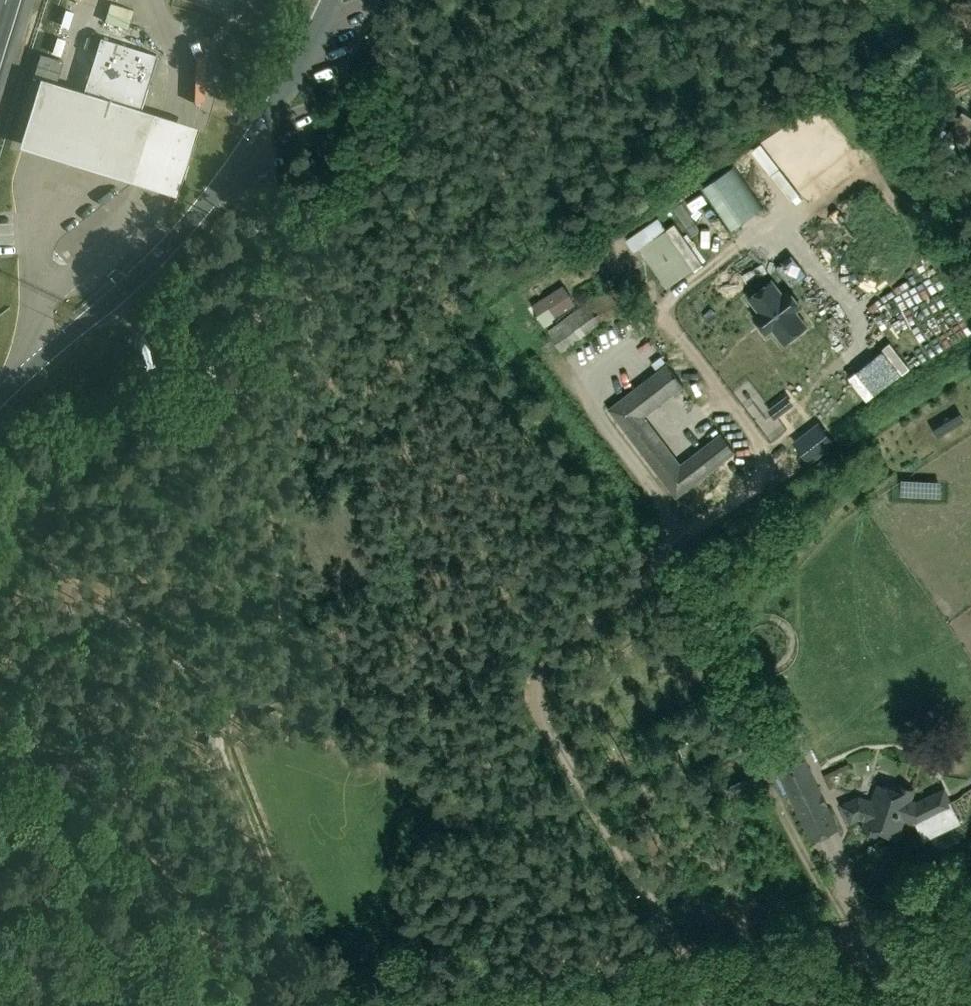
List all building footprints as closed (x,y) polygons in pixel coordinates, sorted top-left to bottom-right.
[(92,86),(130,98),(142,58),(134,55),(138,45),(102,34),(92,65),(98,67),(92,86)] [(41,67),(19,135),(177,186),(199,118),(41,67)] [(736,169),(707,188),(735,229),(764,210),(736,169)] [(766,174),(775,195),(788,190),(779,169),(766,174)] [(72,227),(79,236),(83,233),(89,241),(100,233),(87,216),(72,227)] [(642,251),(665,284),(692,265),(658,216),(627,237),(639,254),(642,251)] [(720,273),(734,293),(748,284),(734,264),(720,273)] [(772,279),(747,297),(758,312),(752,316),(766,335),(773,330),(784,345),(808,326),(797,311),(803,306),(789,288),(783,293),(772,279)] [(923,348),(942,335),(935,325),(944,319),(919,280),(889,299),(914,339),(916,337),(923,348)] [(576,304),(563,285),(532,305),(546,326),(553,321),(552,320),(576,304)] [(626,312),(612,289),(548,330),(562,352),(626,312)] [(196,384),(213,382),(213,386),(238,383),(236,360),(214,362),(212,354),(192,357),(196,384)] [(652,363),(657,370),(608,407),(676,496),(736,451),(721,432),(681,462),(644,415),(684,384),(667,362),(666,363),(661,356),(652,363)] [(789,394),(772,408),(779,416),(796,403),(789,394)] [(822,422),(798,439),(813,461),(837,444),(822,422)] [(781,772),(813,837),(836,827),(804,761),(781,772)] [(756,794),(747,777),(724,788),(733,805),(756,794)] [(844,804),(851,820),(861,816),(879,822),(877,827),(891,832),(898,829),(903,816),(918,821),(933,814),(926,798),(917,801),(898,795),(900,790),(885,786),(879,789),(874,802),(858,797),(844,804)]
